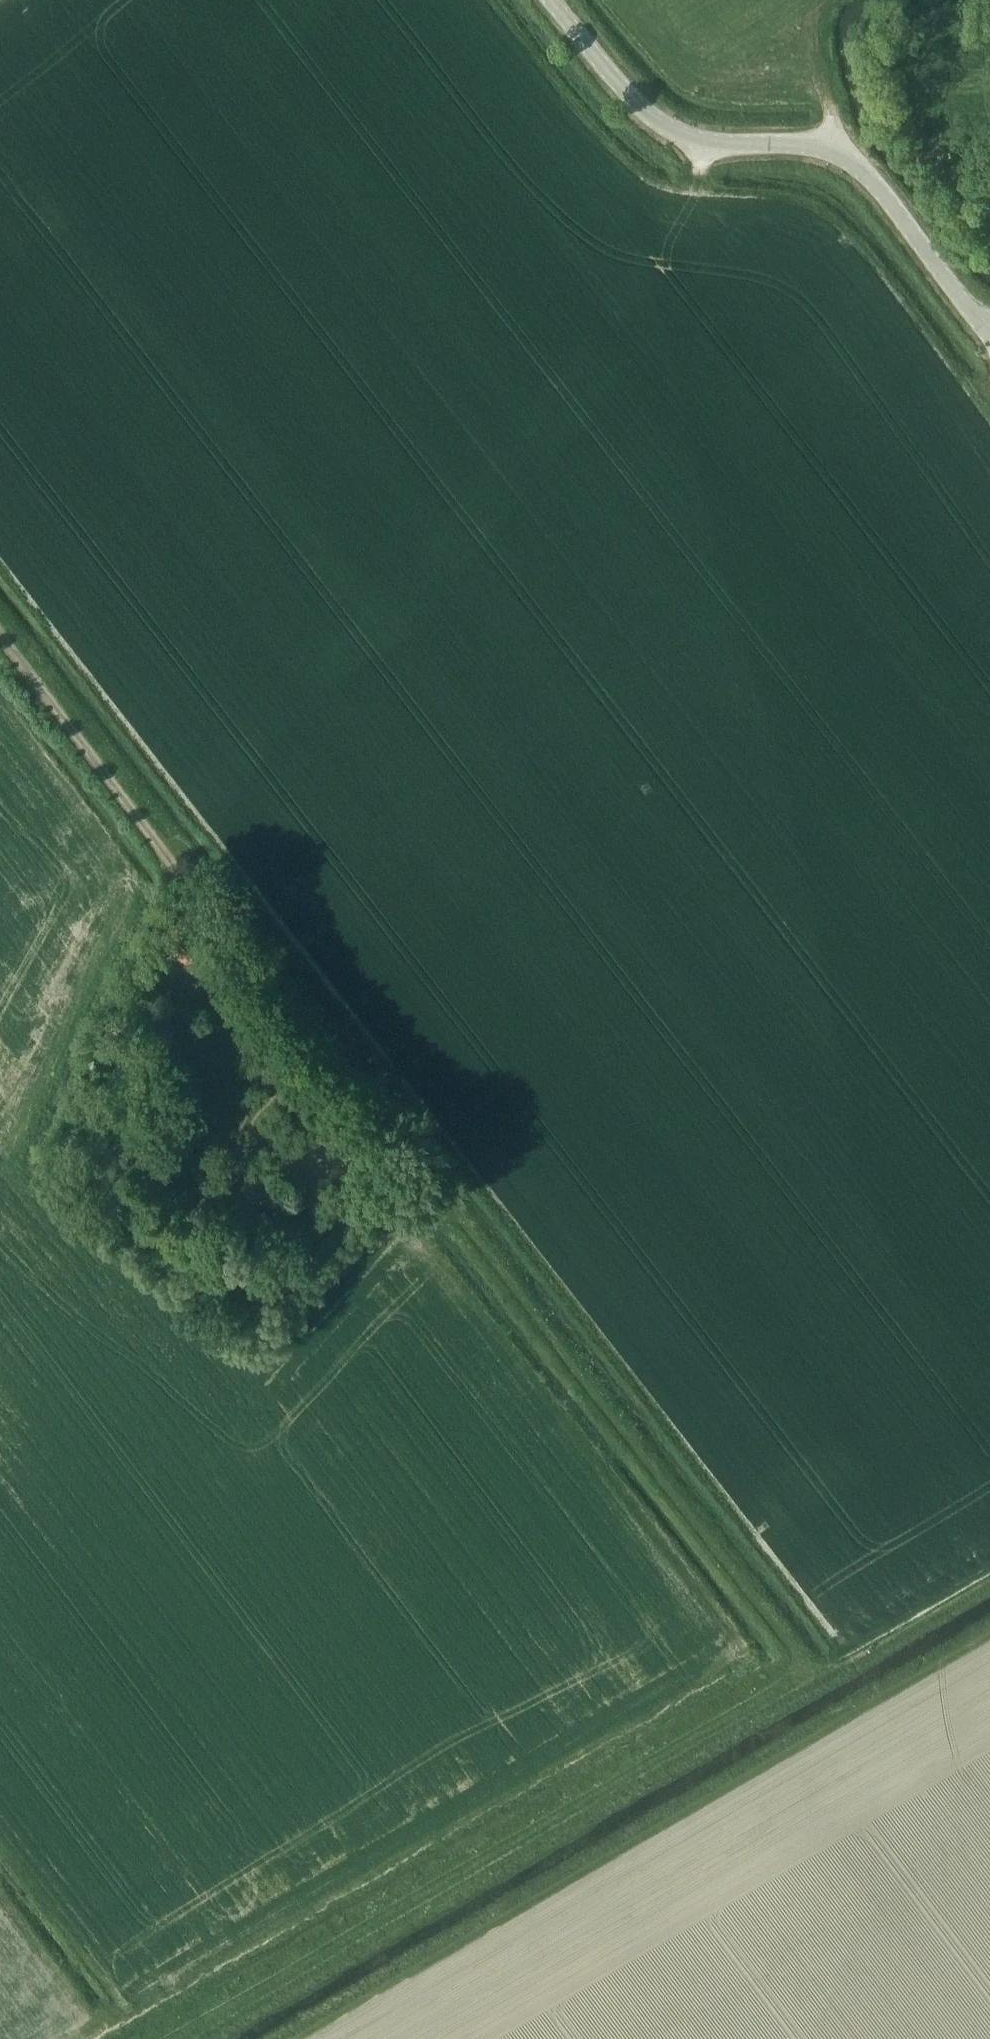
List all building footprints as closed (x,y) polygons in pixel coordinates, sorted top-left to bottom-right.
[(161,938),(203,983),(219,969),(201,949),(205,946),(181,920),(161,938)]
